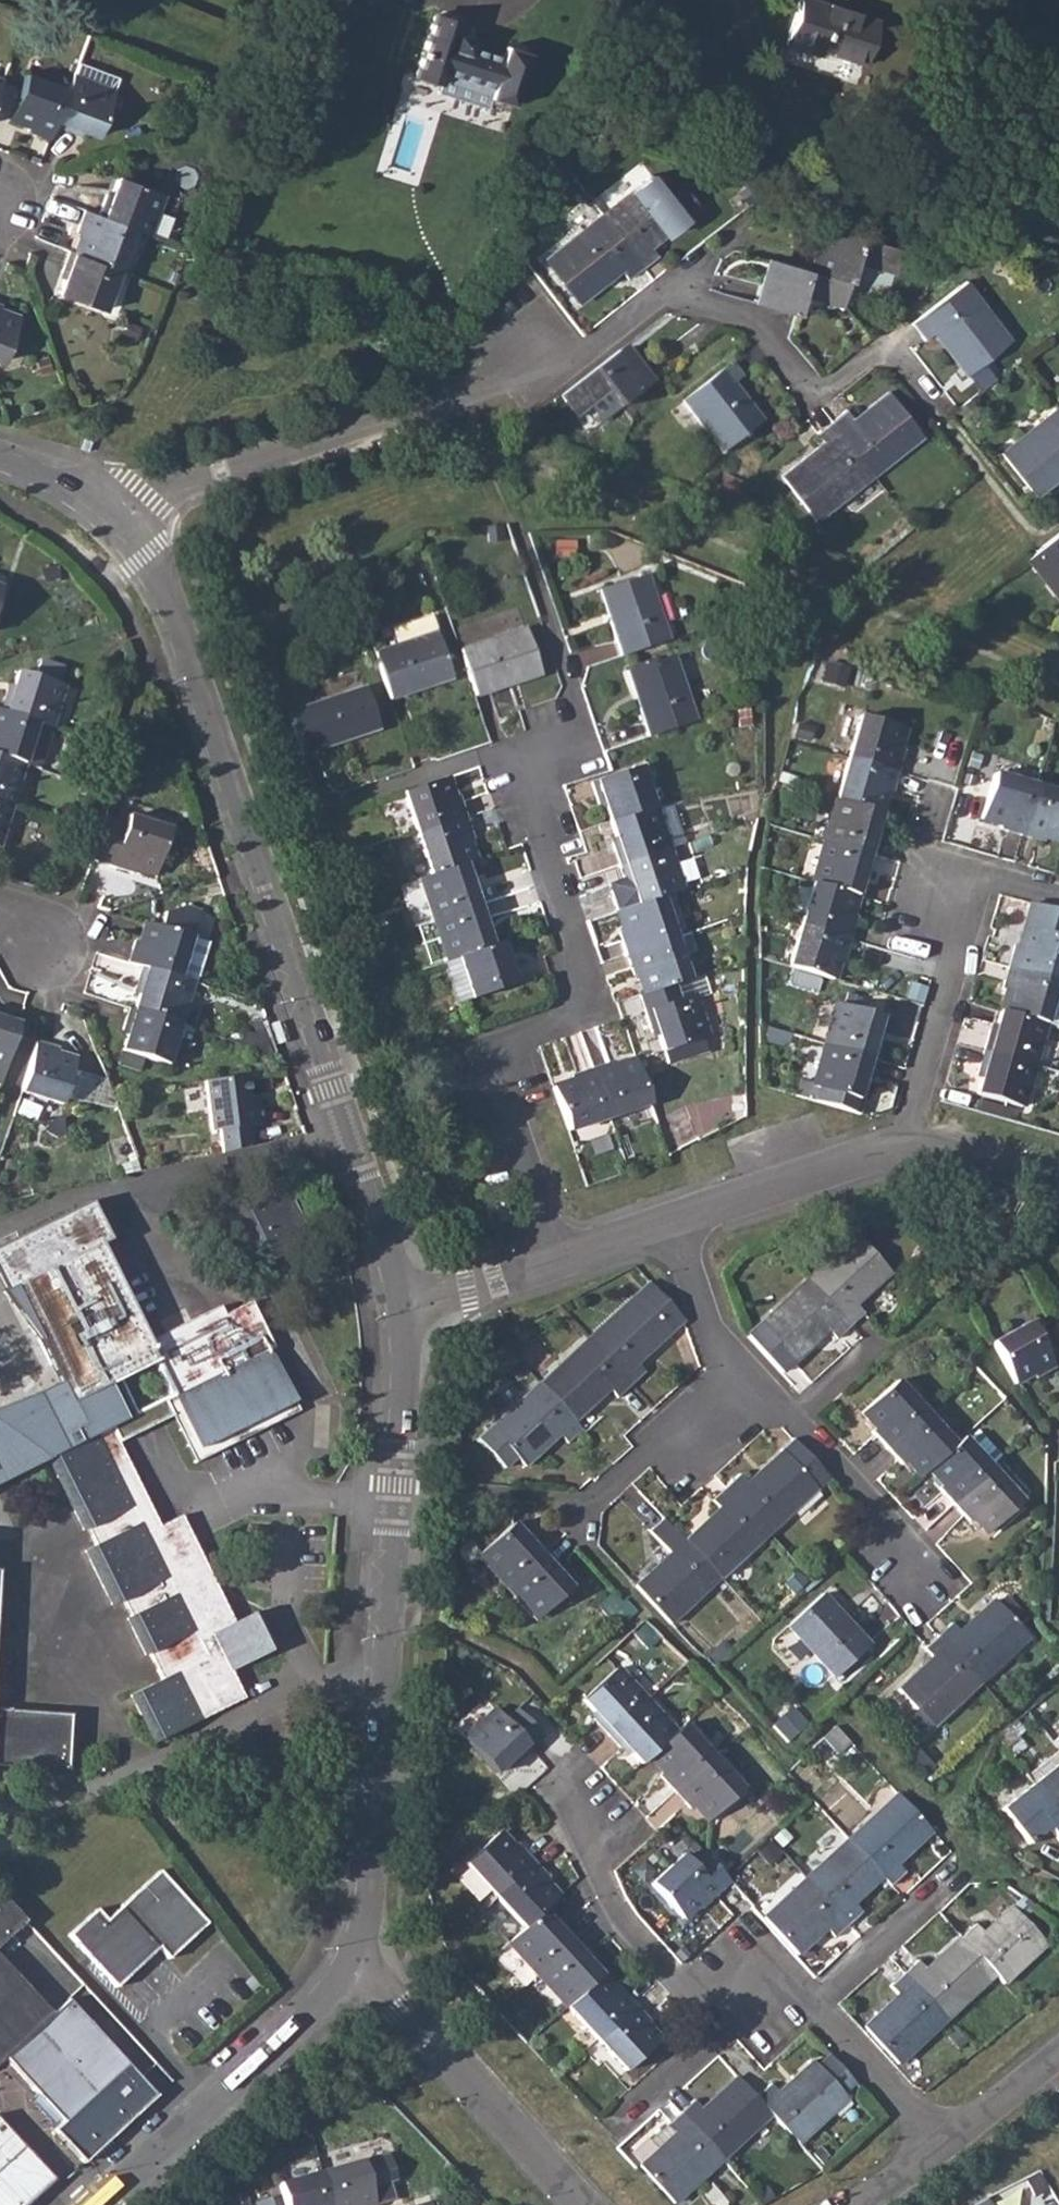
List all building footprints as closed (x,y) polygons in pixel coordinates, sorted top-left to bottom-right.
[(783,45),(816,56),(819,49),(861,62),(875,21),(811,0),(798,0),(783,45)] [(435,15),(416,74),(443,83),(441,90),(487,104),(490,95),(512,102),(529,54),(505,47),(503,53),(472,42),(471,41),(455,35),(459,23),(435,15)] [(69,86),(28,71),(12,116),(31,124),(29,131),(49,138),(56,121),(69,86)] [(69,86),(56,121),(77,128),(79,125),(98,132),(116,88),(74,72),(69,86)] [(105,193),(97,212),(137,227),(149,231),(164,191),(117,173),(110,194),(105,193)] [(651,174),(602,213),(643,267),(658,255),(650,244),(684,217),(684,216),(677,207),(651,174)] [(84,231),(76,252),(121,269),(137,227),(97,212),(86,209),(79,228),(84,231)] [(643,267),(602,213),(544,259),(578,301),(620,268),(628,279),(643,267)] [(822,234),(811,270),(850,281),(891,292),(901,248),(830,228),(827,235),(822,234)] [(76,252),(60,294),(105,310),(121,269),(76,252)] [(769,266),(757,302),(797,314),(803,296),(842,307),(850,281),(811,270),(775,260),(772,267),(769,266)] [(963,280),(911,322),(924,337),(933,331),(967,373),(955,384),(967,402),(1021,358),(963,280)] [(1,361),(19,314),(1,307),(2,302),(0,302),(0,360),(1,361)] [(602,363),(560,395),(564,402),(549,413),(558,425),(574,413),(590,431),(622,407),(656,380),(626,344),(602,363)] [(731,361),(683,399),(696,416),(724,451),(761,422),(750,407),(747,408),(729,386),(743,375),(731,361)] [(846,408),(830,419),(872,473),(922,433),(889,391),(855,417),(846,408)] [(1058,407),(1001,453),(1034,493),(1058,474),(1058,407)] [(872,473),(830,419),(817,431),(825,441),(782,475),(815,517),(872,473)] [(1026,555),(1058,595),(1058,530),(1026,555)] [(644,575),(599,590),(622,655),(667,641),(644,575)] [(396,645),(373,653),(388,699),(451,678),(435,632),(430,617),(391,630),(396,645)] [(524,629),(459,651),(475,696),(540,673),(524,629)] [(627,669),(650,735),(695,720),(672,654),(627,669)] [(38,675),(63,679),(66,663),(41,659),(38,675)] [(7,687),(0,710),(36,721),(50,726),(53,718),(63,685),(17,670),(11,689),(7,687)] [(365,685),(288,712),(303,755),(379,728),(365,685)] [(23,763),(36,721),(0,710),(0,756),(23,763)] [(858,715),(846,756),(896,771),(903,748),(898,747),(903,728),(858,715)] [(10,804),(23,763),(0,756),(0,801),(10,804)] [(846,756),(834,798),(879,812),(884,791),(890,793),(896,771),(846,756)] [(602,800),(609,821),(652,806),(666,802),(658,779),(644,784),(638,765),(592,782),(598,801),(602,800)] [(998,828),(1019,834),(1033,784),(992,773),(980,818),(999,823),(998,828)] [(446,776),(402,791),(415,833),(464,816),(457,795),(452,797),(446,776)] [(1019,834),(1041,840),(1043,836),(1058,840),(1058,791),(1033,784),(1019,834)] [(834,798),(822,840),(873,855),(878,834),(873,832),(879,812),(834,798)] [(10,804),(0,801),(0,836),(10,804)] [(652,806),(609,821),(615,839),(611,841),(618,863),(666,847),(652,806)] [(102,822),(91,861),(134,873),(135,869),(155,875),(169,828),(127,815),(123,828),(102,822)] [(464,816),(415,833),(429,874),(463,862),(473,859),(467,841),(471,839),(464,816)] [(822,840),(810,883),(856,896),(861,875),(867,877),(873,855),(822,840)] [(666,847),(618,863),(625,884),(629,883),(636,903),(660,895),(680,888),(666,847)] [(429,874),(418,878),(432,920),(482,903),(475,882),(470,883),(463,862),(429,874)] [(810,883),(798,924),(849,939),(855,916),(850,915),(856,896),(810,883)] [(636,903),(616,910),(622,930),(617,932),(624,954),(674,937),(660,895),(636,903)] [(1007,967),(1057,981),(1058,974),(1058,910),(1031,902),(1018,945),(1013,944),(1007,967)] [(482,903),(432,920),(446,960),(491,946),(484,925),(488,923),(482,903)] [(133,939),(126,961),(146,967),(178,977),(190,936),(198,908),(184,904),(163,911),(158,926),(144,922),(138,940),(133,939)] [(742,913),(726,918),(729,929),(741,925),(742,913)] [(798,924),(787,967),(832,980),(837,959),(843,961),(849,939),(798,924)] [(674,937),(624,954),(632,977),(637,975),(643,994),(675,983),(688,979),(674,937)] [(446,960),(441,963),(455,1004),(520,982),(512,960),(506,962),(500,942),(491,946),(446,960)] [(135,990),(129,1009),(178,1024),(191,981),(178,977),(146,967),(139,991),(135,990)] [(1000,1010),(1045,1023),(1058,1027),(1058,982),(1057,981),(1007,967),(1001,988),(1005,989),(1000,1010)] [(643,994),(637,996),(651,1035),(655,1034),(661,1052),(700,1039),(706,1036),(692,994),(681,998),(675,983),(643,994)] [(834,1002),(822,1045),(873,1060),(880,1037),(875,1036),(880,1016),(834,1002)] [(178,1024),(129,1009),(123,1030),(126,1031),(120,1051),(124,1052),(118,1069),(157,1081),(163,1064),(165,1064),(178,1024)] [(989,1029),(983,1051),(1033,1065),(1045,1023),(1000,1010),(994,1030),(989,1029)] [(17,1024),(0,1018),(0,1080),(17,1024)] [(242,1032),(240,1043),(267,1052),(264,1038),(242,1032)] [(34,1041),(17,1091),(60,1104),(74,1059),(54,1053),(56,1048),(34,1041)] [(873,1060),(822,1045),(810,1086),(816,1088),(811,1101),(851,1114),(855,1100),(856,1100),(862,1078),(867,1080),(873,1060)] [(1033,1065),(983,1051),(977,1072),(982,1073),(976,1094),(1021,1107),(1033,1065)] [(612,1061),(591,1069),(607,1117),(649,1103),(633,1058),(614,1064),(612,1061)] [(570,1080),(551,1086),(559,1110),(566,1131),(607,1117),(591,1069),(569,1075),(570,1080)] [(244,1075),(202,1080),(209,1130),(217,1129),(220,1153),(250,1147),(247,1125),(259,1124),(256,1101),(247,1102),(244,1075)] [(277,1178),(233,1200),(266,1264),(310,1240),(277,1178)] [(48,1457),(88,1437),(118,1421),(114,1414),(133,1405),(137,1413),(175,1394),(148,1340),(100,1244),(109,1240),(90,1202),(0,1246),(0,1285),(4,1294),(14,1288),(39,1340),(60,1382),(0,1412),(0,1506),(48,1457)] [(856,1236),(807,1280),(848,1325),(862,1312),(855,1305),(890,1272),(856,1236)] [(807,1280),(746,1336),(780,1374),(826,1331),(834,1339),(848,1325),(807,1280)] [(4,1294),(39,1340),(14,1288),(4,1294)] [(636,1296),(588,1339),(630,1385),(644,1372),(636,1363),(670,1331),(636,1296)] [(176,1517),(160,1525),(117,1440),(170,1414),(180,1409),(197,1441),(204,1438),(207,1443),(285,1404),(282,1399),(292,1394),(270,1348),(274,1346),(251,1301),(223,1315),(218,1305),(148,1340),(175,1394),(137,1413),(133,1405),(114,1414),(118,1421),(88,1437),(48,1457),(84,1529),(87,1528),(95,1544),(84,1550),(111,1605),(122,1599),(131,1617),(128,1618),(146,1656),(149,1655),(162,1680),(131,1695),(154,1743),(244,1698),(230,1671),(276,1648),(257,1610),(235,1621),(190,1532),(185,1535),(176,1517)] [(1028,1323),(991,1343),(1015,1385),(1030,1376),(1033,1380),(1054,1368),(1028,1323)] [(588,1339),(538,1384),(572,1421),(607,1390),(615,1397),(630,1385),(588,1339)] [(868,1431),(884,1449),(923,1413),(893,1381),(858,1414),(872,1428),(868,1431)] [(572,1421),(538,1384),(490,1429),(524,1465),(559,1435),(566,1442),(580,1430),(572,1421)] [(196,1462),(301,1409),(292,1394),(282,1399),(285,1404),(207,1443),(204,1438),(197,1441),(180,1409),(170,1414),(196,1462)] [(923,1413),(884,1449),(900,1466),(904,1462),(918,1478),(926,1470),(953,1446),(923,1413)] [(953,1446),(926,1470),(939,1484),(935,1488),(951,1506),(991,1470),(989,1467),(1000,1456),(976,1430),(965,1441),(961,1438),(953,1446)] [(739,1475),(725,1487),(767,1532),(827,1477),(794,1441),(747,1483),(739,1475)] [(991,1470),(951,1506),(966,1521),(970,1518),(984,1534),(1020,1501),(991,1470)] [(718,1508),(683,1541),(717,1578),(767,1532),(725,1487),(711,1500),(718,1508)] [(185,1535),(190,1532),(181,1515),(176,1517),(185,1535)] [(669,1553),(633,1586),(668,1623),(717,1578),(683,1541),(663,1519),(649,1532),(669,1553)] [(477,1555),(506,1587),(541,1555),(510,1523),(477,1555)] [(541,1555),(506,1587),(535,1619),(570,1587),(541,1555)] [(599,1605),(619,1628),(636,1611),(625,1599),(620,1602),(611,1593),(599,1605)] [(820,1593),(785,1625),(832,1675),(860,1650),(867,1643),(820,1593)] [(952,1623),(938,1636),(979,1681),(1028,1636),(995,1599),(960,1631),(952,1623)] [(641,1621),(631,1631),(642,1643),(654,1633),(641,1621)] [(979,1681),(938,1636),(924,1649),(931,1657),(897,1690),(917,1712),(910,1718),(923,1733),(979,1681)] [(592,1718),(607,1735),(646,1699),(616,1668),(581,1700),(595,1715),(592,1718)] [(646,1699),(607,1735),(624,1752),(627,1749),(641,1764),(648,1757),(677,1732),(646,1699)] [(70,1771),(74,1713),(0,1708),(0,1765),(70,1771)] [(493,1709),(462,1739),(495,1774),(509,1760),(513,1763),(542,1736),(517,1708),(503,1720),(493,1709)] [(1010,1722),(993,1736),(1003,1747),(1019,1734),(1010,1722)] [(677,1732),(648,1757),(662,1772),(658,1776),(674,1794),(714,1757),(684,1725),(677,1732)] [(834,1727),(821,1738),(837,1754),(849,1743),(834,1727)] [(1050,1741),(1056,1749),(1058,1753),(1058,1734),(1050,1741)] [(714,1757),(674,1794),(689,1810),(693,1806),(707,1821),(743,1788),(714,1757)] [(1030,1784),(1058,1819),(1058,1761),(1036,1779),(1030,1784)] [(999,1810),(1009,1822),(1026,1844),(1027,1846),(1048,1830),(1058,1843),(1058,1819),(1030,1784),(999,1810)] [(897,1795),(848,1840),(882,1877),(889,1885),(904,1871),(897,1864),(931,1832),(907,1805),(897,1795)] [(462,1866),(491,1897),(531,1861),(515,1843),(512,1846),(499,1832),(462,1866)] [(848,1840),(805,1879),(846,1924),(860,1911),(853,1904),(882,1877),(848,1840)] [(727,1879),(703,1854),(691,1865),(682,1854),(649,1885),(683,1920),(698,1906),(700,1909),(730,1883),(727,1879)] [(531,1861),(491,1897),(521,1930),(541,1912),(558,1896),(545,1882),(547,1879),(531,1861)] [(68,1935),(88,1956),(117,1987),(145,1961),(135,1951),(149,1937),(159,1948),(169,1958),(206,1923),(159,1871),(106,1920),(95,1909),(68,1935)] [(846,1924),(805,1879),(763,1918),(796,1955),(824,1929),(832,1937),(846,1924)] [(26,1922),(0,1893),(0,1946),(26,1922)] [(1022,1898),(1011,1907),(1023,1920),(1036,1907),(1022,1898)] [(977,1926),(962,1938),(995,1975),(1003,1984),(1045,1945),(1023,1920),(1011,1907),(984,1933),(977,1926)] [(521,1930),(506,1944),(535,1975),(575,1940),(559,1922),(555,1926),(541,1912),(521,1930)] [(917,1962),(904,1973),(946,2019),(995,1975),(962,1938),(926,1970),(917,1962)] [(575,1940),(535,1975),(565,2008),(600,1976),(586,1961),(590,1956),(575,1940)] [(5,2058),(63,2121),(54,2129),(85,2163),(159,2095),(70,1999),(53,2014),(0,1956),(0,2062),(5,2058)] [(946,2019),(904,1973),(889,1987),(898,1996),(864,2028),(897,2064),(946,2019)] [(600,1976),(565,2008),(595,2040),(634,2004),(618,1986),(613,1990),(600,1976)] [(634,2004),(595,2040),(624,2071),(659,2039),(646,2024),(649,2021),(634,2004)] [(829,2056),(818,2067),(842,2094),(854,2083),(829,2056)] [(770,2086),(756,2098),(770,2114),(797,2144),(846,2099),(842,2094),(818,2067),(813,2062),(777,2094),(770,2086)] [(695,2100),(680,2113),(721,2159),(770,2114),(756,2098),(737,2078),(703,2109),(695,2100)] [(721,2159),(680,2113),(666,2127),(674,2135),(640,2168),(673,2203),(721,2159)] [(56,2178),(0,2116),(0,2204),(28,2204),(56,2178)] [(321,2170),(331,2204),(376,2204),(377,2204),(363,2158),(321,2170)] [(321,2170),(279,2182),(286,2204),(331,2204),(321,2170)]
